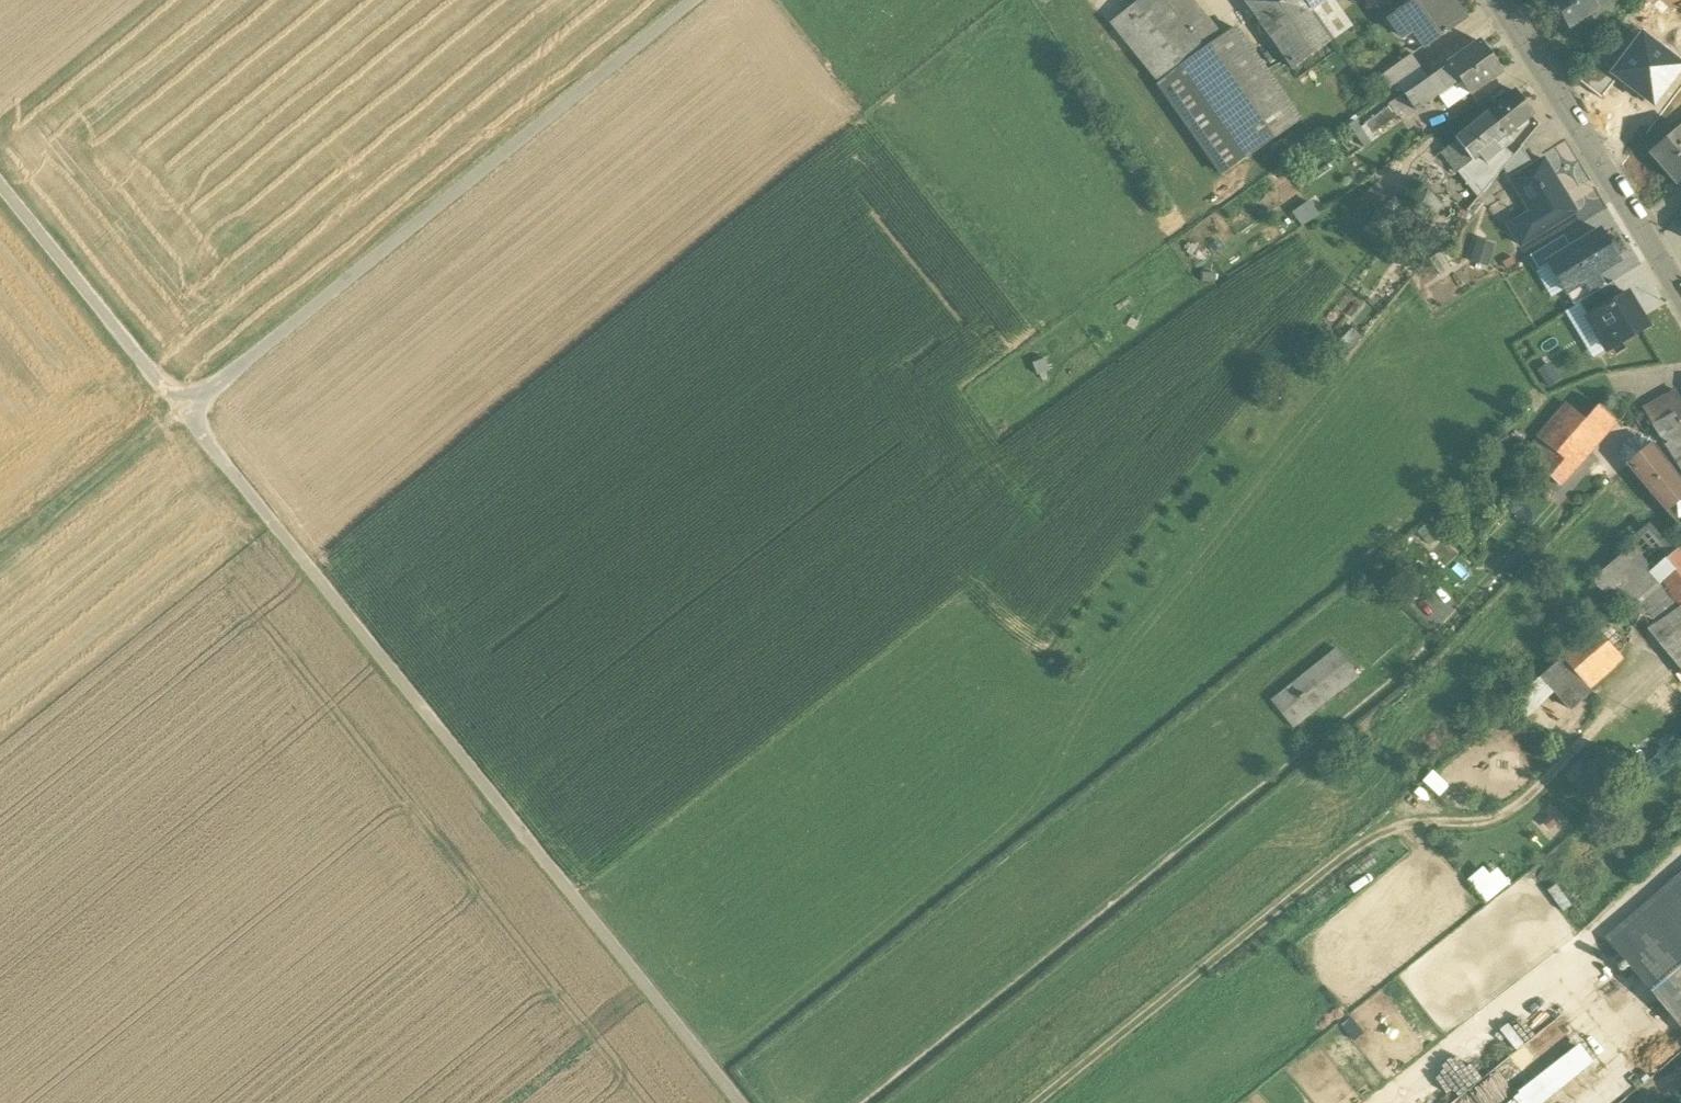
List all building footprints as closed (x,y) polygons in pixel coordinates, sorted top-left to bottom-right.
[(1138,1),(1188,64),(1220,38),(1189,0),(1140,0),(1138,1)] [(1305,0),(1252,0),(1246,4),(1294,70),(1335,41),(1312,10),(1305,0)] [(1312,10),(1325,0),(1305,0),(1312,10)] [(1335,0),(1325,0),(1312,10),(1335,41),(1354,27),(1335,0)] [(1389,20),(1402,38),(1412,31),(1424,48),(1443,35),(1444,37),(1448,34),(1447,32),(1464,20),(1450,0),(1418,0),(1389,20)] [(1549,2),(1568,30),(1597,11),(1590,0),(1552,0),(1549,2)] [(1597,11),(1614,0),(1590,0),(1597,11)] [(1138,1),(1111,24),(1161,86),(1184,67),(1188,64),(1138,1)] [(1238,30),(1184,67),(1247,158),(1301,120),(1238,30)] [(1680,67),(1642,37),(1622,65),(1614,74),(1619,78),(1652,104),(1680,67)] [(1501,72),(1480,42),(1448,64),(1448,65),(1459,81),(1469,94),(1501,72)] [(1602,49),(1577,81),(1602,100),(1619,78),(1614,74),(1622,65),(1602,49)] [(1411,55),(1381,76),(1390,90),(1397,85),(1420,69),(1411,55)] [(1428,79),(1404,95),(1415,112),(1459,81),(1448,65),(1428,79)] [(1184,67),(1161,86),(1223,175),(1247,158),(1184,67)] [(1420,69),(1397,85),(1404,95),(1428,79),(1420,69)] [(1515,92),(1487,114),(1504,136),(1531,114),(1515,92)] [(1400,96),(1388,105),(1389,107),(1397,117),(1398,116),(1402,121),(1413,113),(1400,96)] [(1389,107),(1364,125),(1371,135),(1397,117),(1389,107)] [(1487,114),(1456,140),(1456,141),(1472,160),(1472,161),(1494,143),(1504,136),(1487,114)] [(1650,153),(1677,184),(1680,181),(1680,126),(1650,153)] [(1472,160),(1456,141),(1442,152),(1457,172),(1472,160)] [(1494,143),(1472,161),(1472,160),(1457,172),(1478,198),(1498,174),(1485,163),(1500,151),(1499,149),(1494,143)] [(1502,147),(1499,149),(1500,151),(1485,163),(1498,174),(1503,168),(1513,156),(1502,147)] [(1533,166),(1521,147),(1513,156),(1503,168),(1510,180),(1533,166)] [(1533,166),(1510,180),(1531,213),(1509,226),(1521,245),(1576,212),(1544,160),(1533,166)] [(1377,184),(1357,201),(1373,218),(1392,200),(1377,184)] [(1373,218),(1371,219),(1381,229),(1402,209),(1394,198),(1392,200),(1373,218)] [(1549,264),(1566,292),(1597,274),(1619,261),(1601,231),(1570,249),(1548,262),(1549,264)] [(1548,262),(1570,249),(1562,236),(1530,256),(1538,270),(1549,264),(1548,262)] [(1493,248),(1479,244),(1474,263),(1488,267),(1493,248)] [(1579,302),(1605,287),(1597,274),(1566,292),(1574,306),(1579,302)] [(1605,287),(1579,302),(1588,318),(1622,297),(1613,282),(1605,287)] [(1588,318),(1587,318),(1606,350),(1647,326),(1628,294),(1622,297),(1588,318)] [(1644,412),(1668,450),(1680,471),(1680,400),(1675,392),(1644,412)] [(1572,408),(1543,441),(1540,439),(1525,456),(1541,470),(1585,420),(1572,408)] [(1585,420),(1541,470),(1546,474),(1541,480),(1547,486),(1552,480),(1568,493),(1582,476),(1573,468),(1602,435),(1585,420)] [(1654,446),(1629,467),(1680,529),(1680,482),(1654,446)] [(1653,531),(1632,549),(1651,570),(1671,554),(1653,531)] [(1632,549),(1593,582),(1618,603),(1659,622),(1680,606),(1652,571),(1651,570),(1632,549)] [(1677,549),(1671,554),(1651,570),(1652,571),(1680,606),(1680,554),(1677,549)] [(1650,628),(1680,668),(1680,606),(1659,622),(1650,628)] [(1620,657),(1596,630),(1561,659),(1586,687),(1620,657)] [(1335,649),(1270,701),(1292,729),(1357,677),(1335,649)] [(1471,881),(1487,901),(1511,882),(1494,862),(1471,881)] [(1605,939),(1629,967),(1617,977),(1628,991),(1640,981),(1680,1029),(1680,874),(1605,939)] [(1528,1102),(1537,1102),(1595,1064),(1582,1044),(1517,1087),(1528,1102)]
